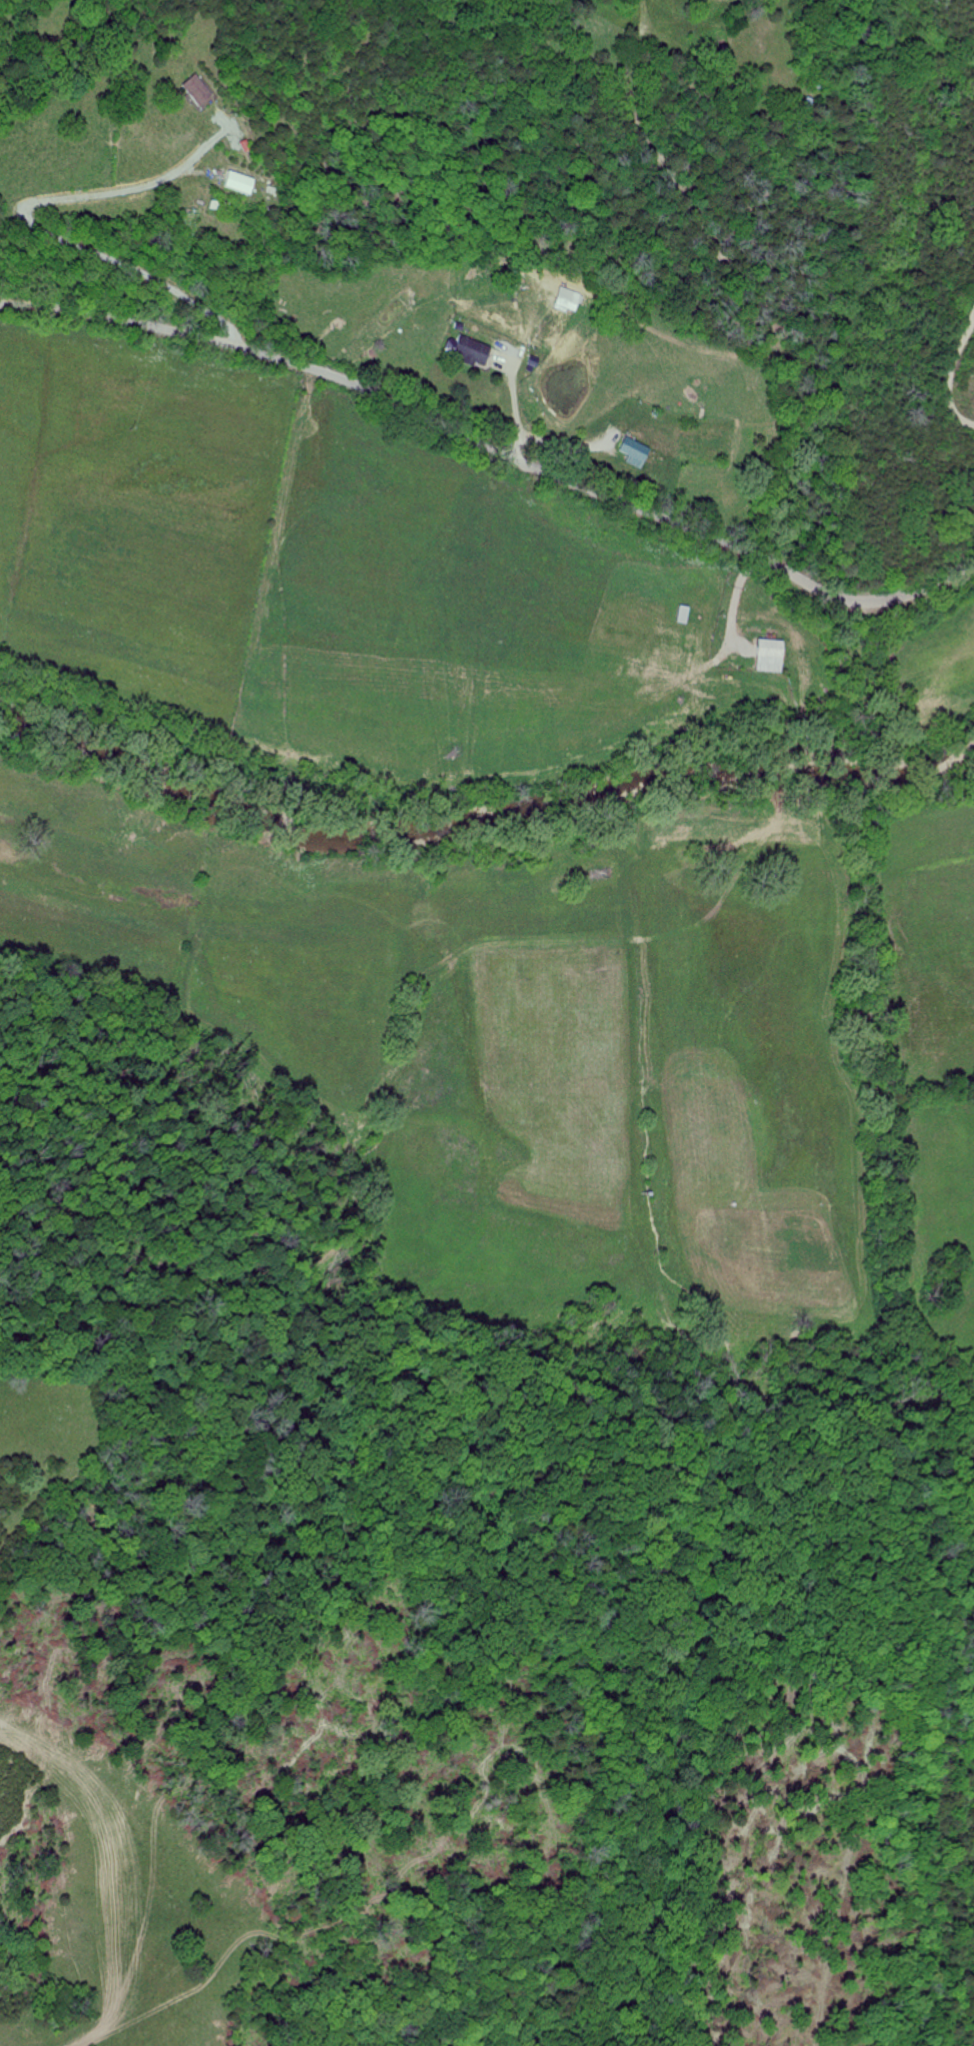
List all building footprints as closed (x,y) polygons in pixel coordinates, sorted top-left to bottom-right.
[(182,85),(200,108),(215,97),(197,73),(182,85)] [(255,181),(226,170),(221,186),(249,196),(255,181)] [(584,296),(557,287),(550,308),(564,312),(565,309),(573,311),(576,303),(581,305),(584,296)] [(469,367),(471,362),(480,365),(488,347),(456,334),(449,352),(460,357),(458,363),(469,367)] [(647,448),(622,436),(615,450),(625,456),(623,462),(638,469),(647,448)] [(753,672),(779,672),(780,640),(754,640),(753,672)]
